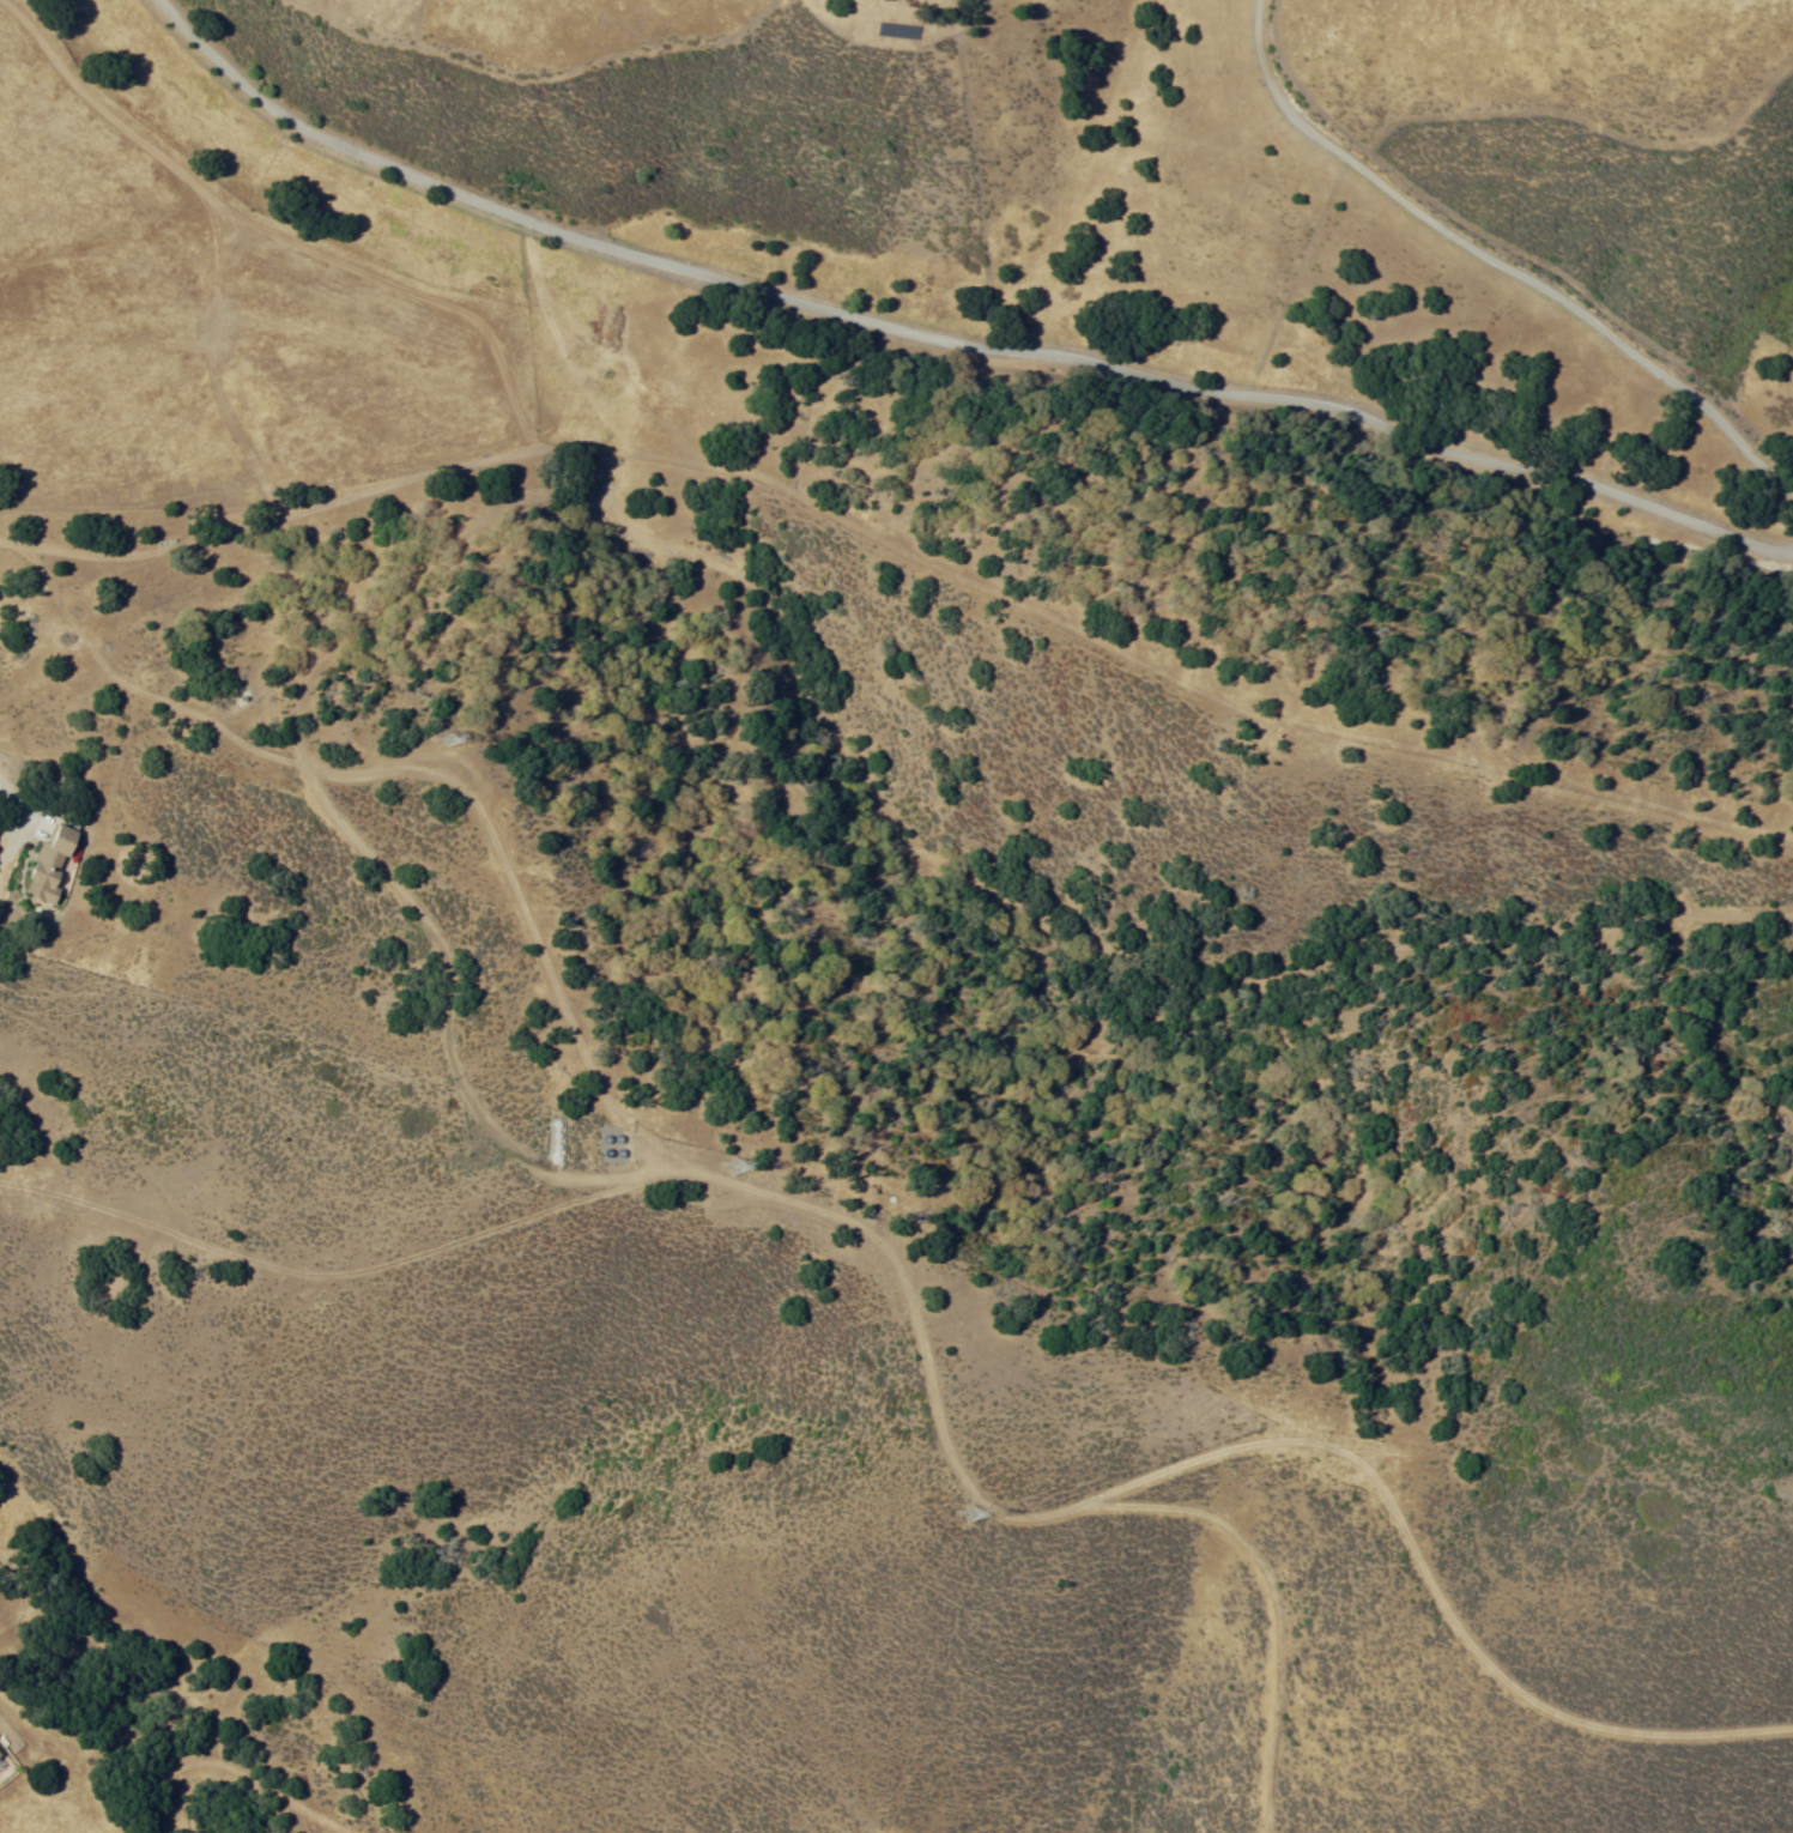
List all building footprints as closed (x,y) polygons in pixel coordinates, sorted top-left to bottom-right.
[(431,733),(442,749),(454,741),(443,726),(431,733)] [(55,906),(76,831),(54,825),(49,842),(40,840),(24,898),(55,906)]
